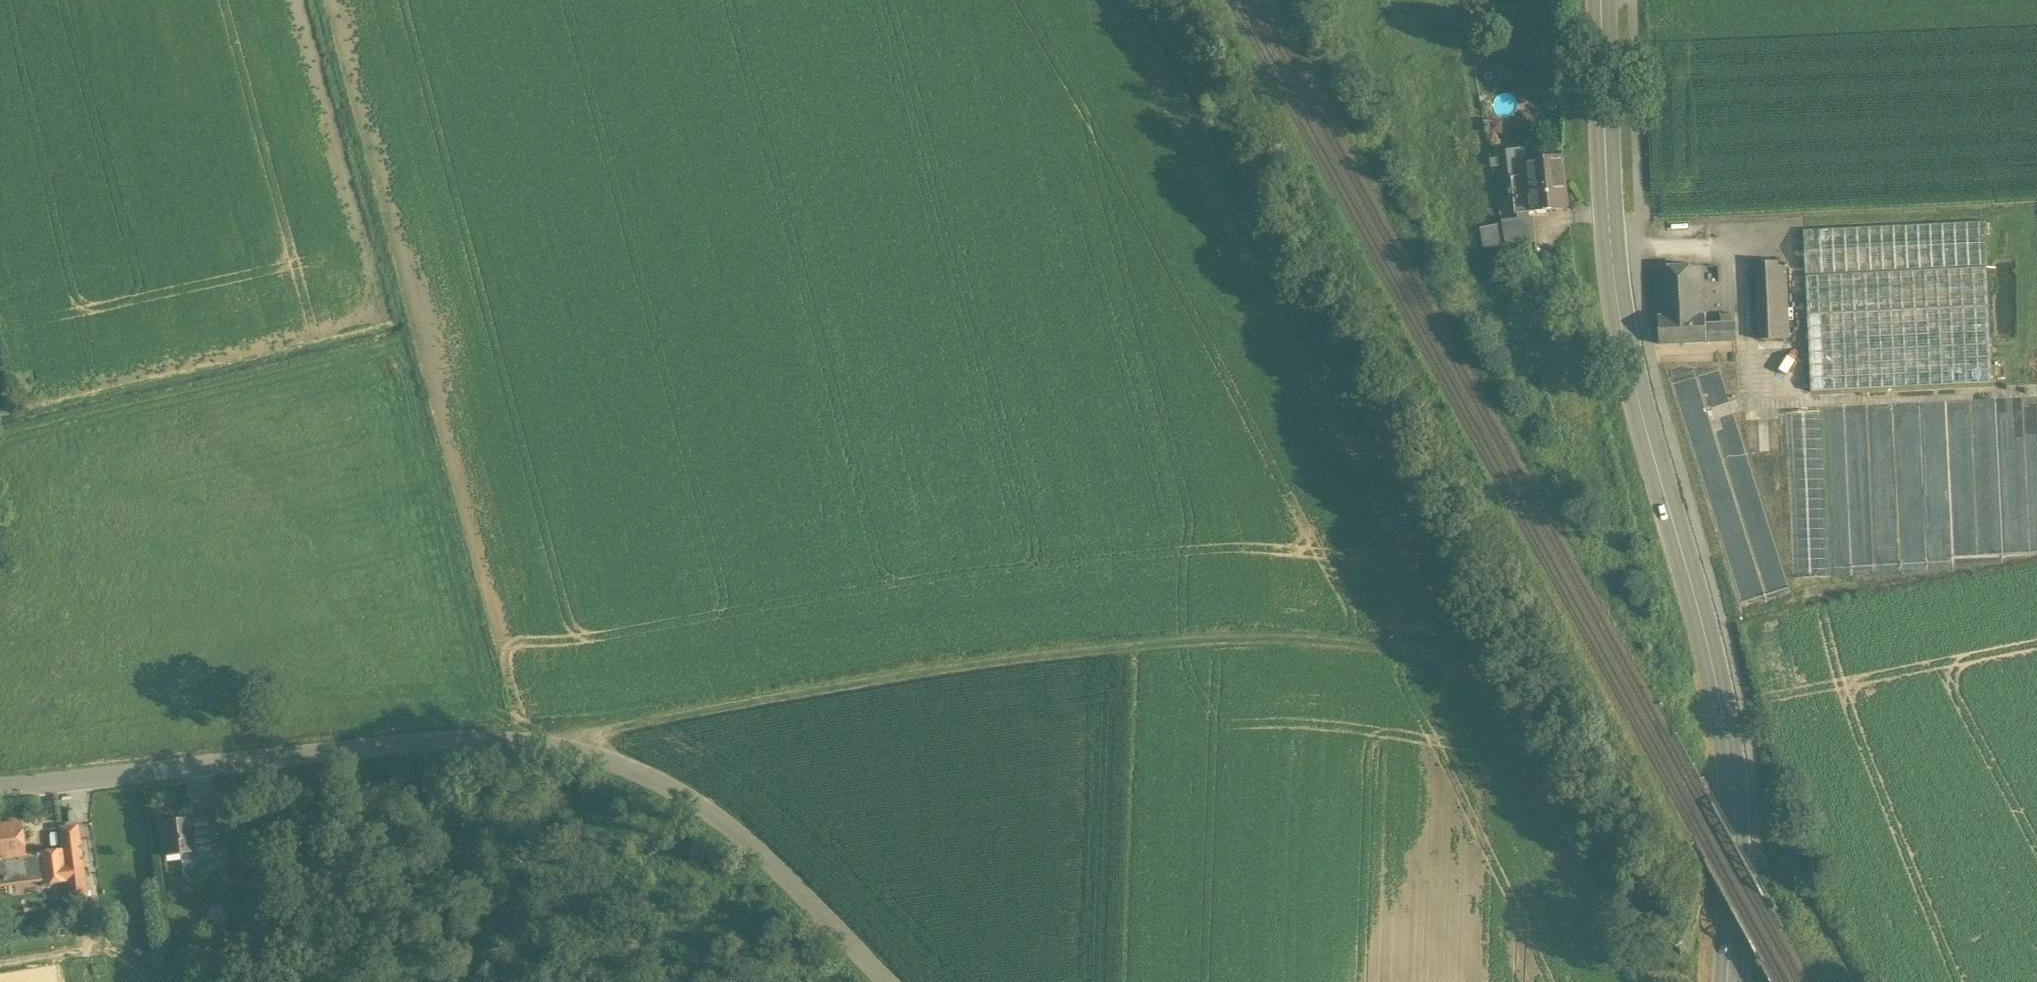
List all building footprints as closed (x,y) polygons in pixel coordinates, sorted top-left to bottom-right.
[(1493,122),(1495,142),(1517,140),(1515,120),(1493,122)] [(1507,150),(1507,157),(1510,178),(1512,178),(1528,176),(1526,160),(1526,155),(1525,148),(1507,150)] [(1562,157),(1526,160),(1528,176),(1532,212),(1568,208),(1562,157)] [(1515,214),(1532,212),(1528,176),(1512,178),(1515,214)] [(1536,241),(1534,217),(1504,220),(1502,220),(1502,224),(1483,226),(1485,246),(1508,244),(1536,241)] [(1985,221),(1802,231),(1811,392),(1992,383),(1985,221)] [(1785,262),(1757,263),(1761,341),(1790,339),(1785,262)] [(1684,297),(1704,296),(1702,266),(1682,267),(1684,297)] [(1682,267),(1656,268),(1660,345),(1706,343),(1706,324),(1704,296),(1684,297),(1682,267)] [(1724,324),(1735,323),(1735,312),(1723,312),(1724,324)] [(1706,324),(1706,343),(1736,340),(1735,323),(1724,324),(1706,324)] [(1832,580),(1824,404),(1786,406),(1788,449),(1795,582),(1832,580)] [(202,820),(165,823),(167,856),(186,855),(189,890),(227,887),(221,795),(200,796),(202,820)] [(96,891),(88,822),(62,825),(65,845),(34,849),(30,821),(0,824),(0,882),(55,876),(58,895),(96,891)]
